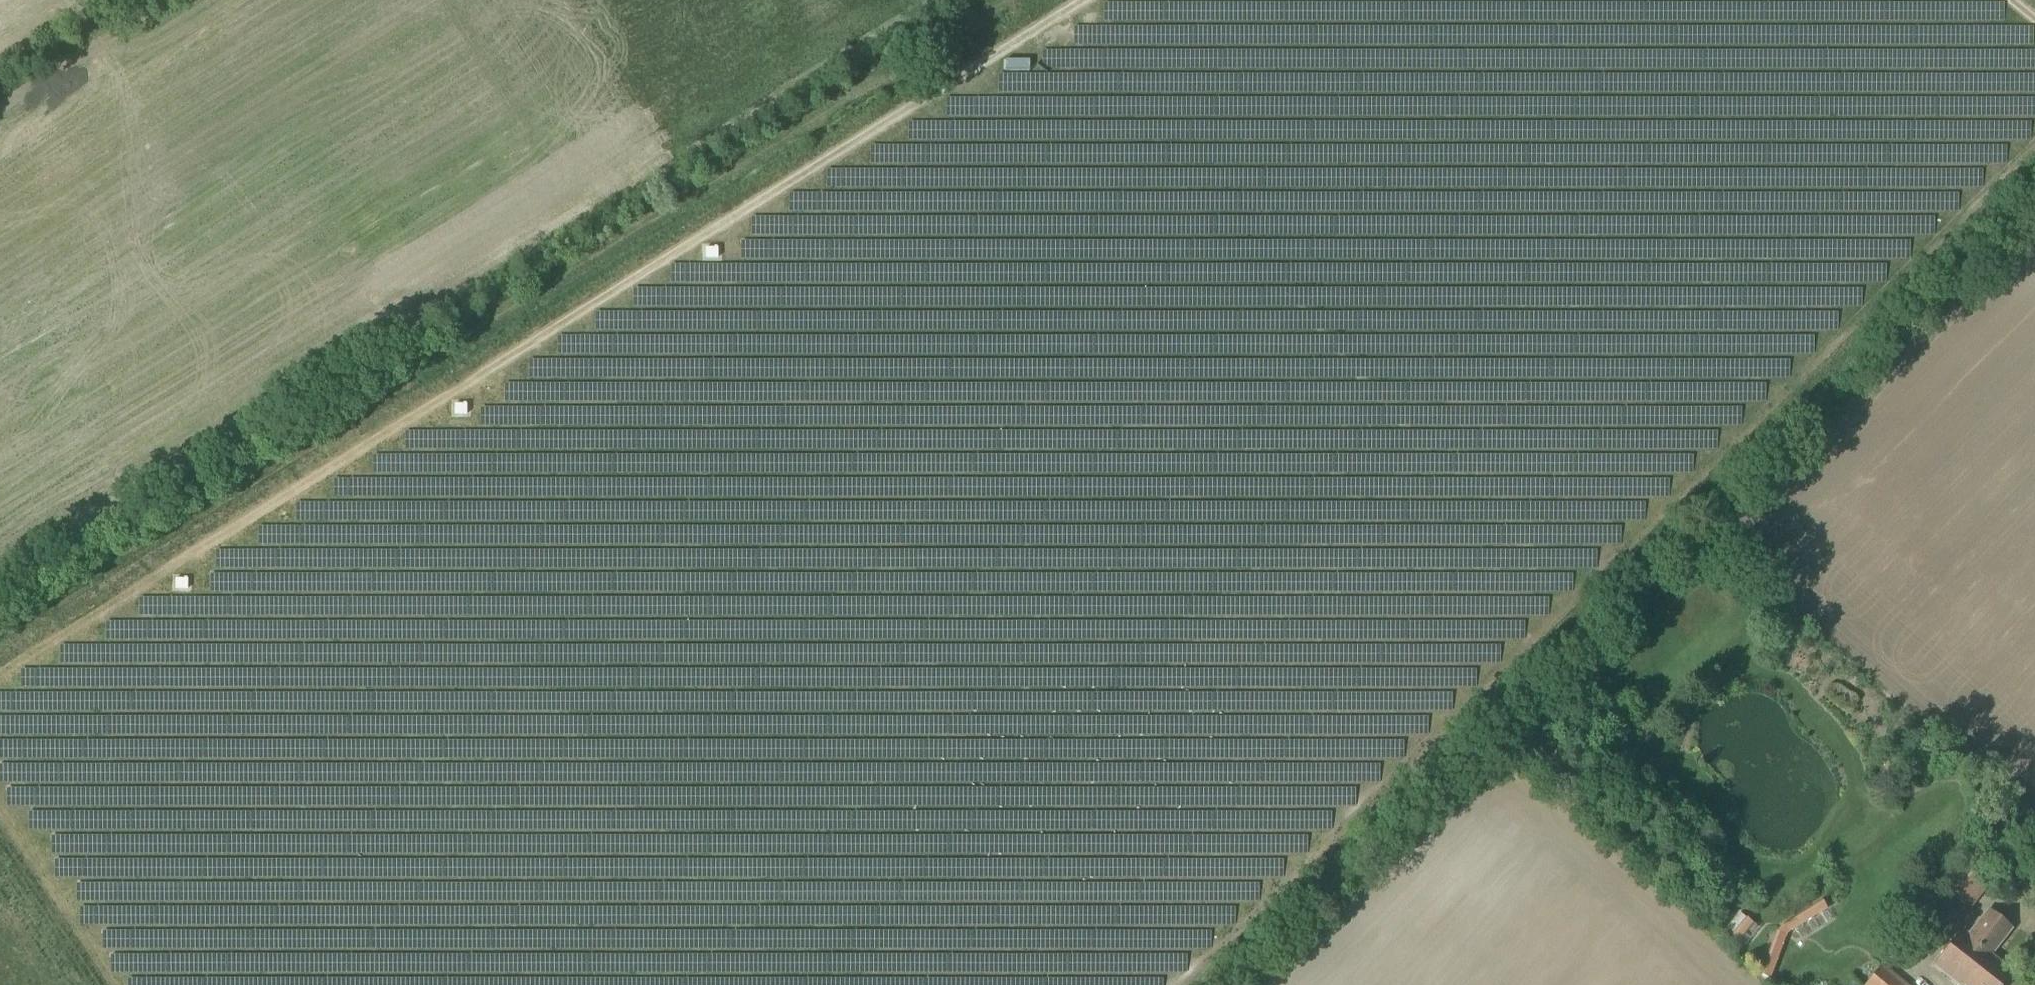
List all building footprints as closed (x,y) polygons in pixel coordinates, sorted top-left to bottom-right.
[(1971,910),(2002,870),(1970,846),(1940,886),(1971,910)] [(1833,920),(1826,909),(1827,909),(1821,900),(1782,924),(1776,932),(1760,976),(1771,980),(1786,936),(1788,933),(1796,928),(1801,937),(1807,934),(1801,925),(1806,922),(1812,931),(1818,927),(1813,918),(1821,913),(1827,923),(1833,920)] [(2014,928),(1988,908),(1968,933),(1962,928),(1932,967),(1955,984),(2005,984),(2016,972),(1993,955),(2014,928)] [(1739,941),(1753,924),(1745,918),(1732,935),(1739,941)] [(1882,964),(1865,984),(1908,984),(1882,964)]
